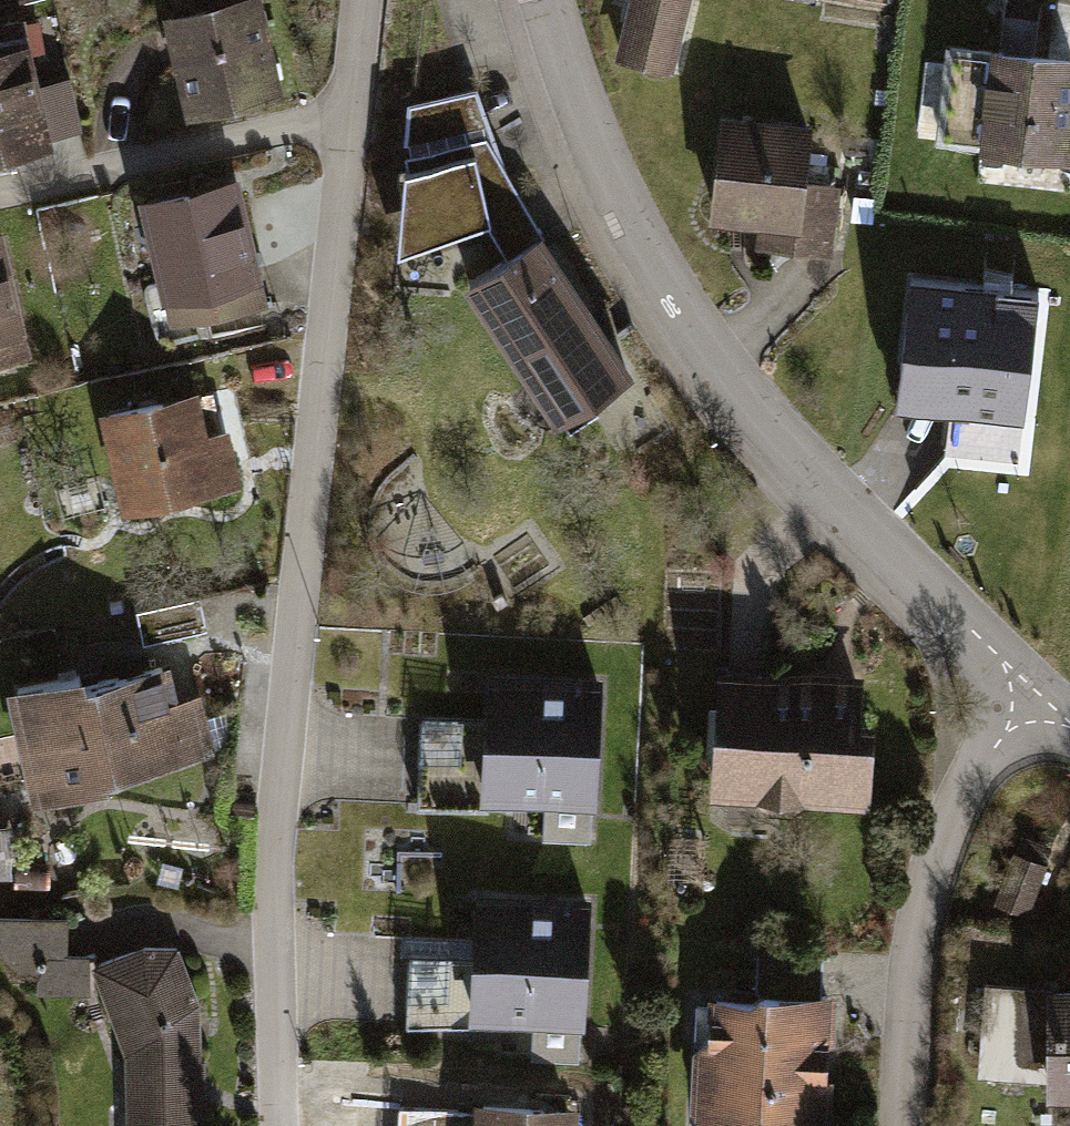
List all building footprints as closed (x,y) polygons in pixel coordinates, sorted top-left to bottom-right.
[(672,0),(635,0),(622,73),(683,84),(698,5),(672,0)] [(263,7),(169,34),(198,135),(292,109),(263,7)] [(0,65),(0,179),(56,167),(32,58),(0,65)] [(993,60),(980,166),(1069,177),(1069,69),(993,60)] [(485,101),(418,119),(402,276),(454,259),(469,299),(565,443),(637,395),(548,249),(505,166),(485,101)] [(816,141),(730,129),(716,234),(766,240),(764,260),(833,269),(841,208),(807,203),(816,141)] [(245,190),(147,213),(177,342),(276,319),(245,190)] [(0,248),(0,356),(32,348),(6,247),(0,248)] [(1043,310),(916,295),(906,380),(1033,395),(1043,310)] [(218,401),(106,426),(129,529),(241,505),(218,401)] [(165,673),(20,704),(43,811),(226,771),(213,709),(175,717),(165,673)] [(875,681),(723,676),(718,815),(871,820),(875,681)] [(612,693),(491,682),(479,811),(600,823),(612,693)] [(597,908),(479,899),(469,1034),(587,1043),(597,908)] [(1,911),(4,973),(76,969),(72,906),(1,911)] [(130,1125),(207,1125),(205,1031),(180,959),(99,977),(127,1057),(130,1125)] [(1058,1004),(1057,1119),(1069,1119),(1069,1004),(1058,1004)] [(704,1009),(702,1125),(842,1125),(844,1012),(704,1009)] [(478,1112),(477,1125),(582,1125),(583,1119),(478,1112)]
